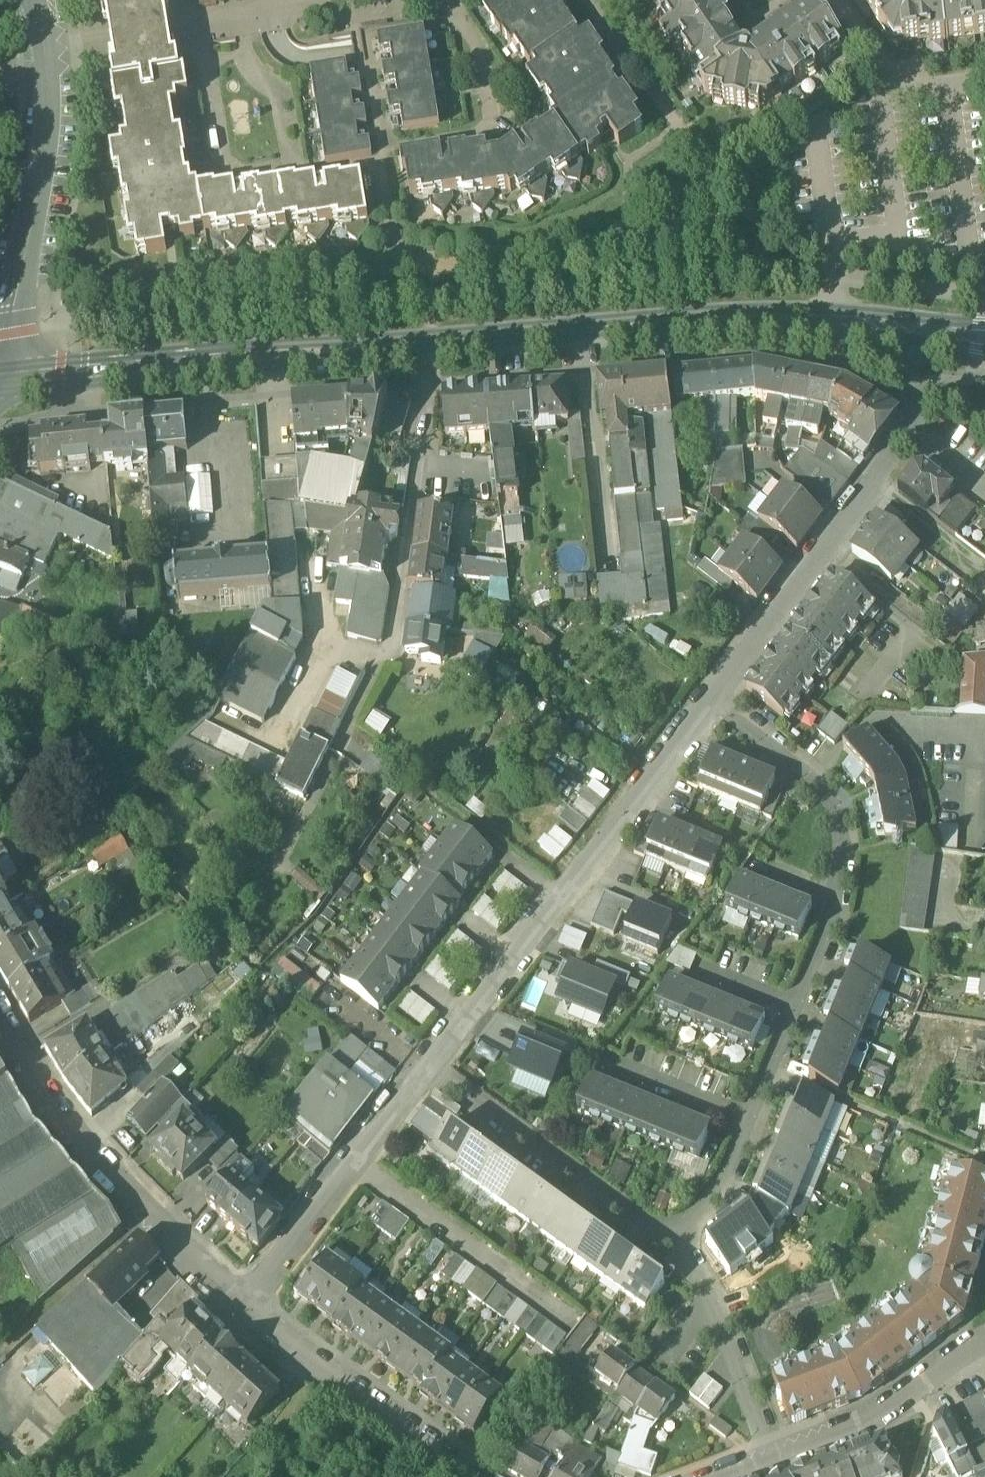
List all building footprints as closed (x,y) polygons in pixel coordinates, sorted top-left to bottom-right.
[(103,17),(155,8),(153,0),(100,0),(103,17)] [(170,0),(153,0),(155,8),(171,6),(170,0)] [(530,67),(572,39),(571,38),(566,30),(569,27),(559,12),(555,15),(548,4),(554,0),(484,0),(491,10),(494,8),(498,15),(490,21),(501,36),(503,35),(512,48),(520,43),(524,49),(520,52),(530,67)] [(692,61),(734,31),(725,18),(724,17),(721,19),(716,12),(723,7),(718,0),(644,0),(649,7),(652,5),(661,17),(661,18),(666,15),(671,22),(664,27),(660,30),(670,44),(674,41),(681,37),(686,44),(682,47),(682,48),(692,61)] [(947,39),(942,0),(917,0),(917,1),(915,1),(914,0),(863,0),(868,7),(873,3),(878,10),(872,14),(889,38),(895,34),(898,39),(903,38),(903,44),(914,43),(914,40),(918,40),(919,42),(922,42),(921,36),(929,34),(930,41),(947,39)] [(947,39),(965,36),(964,30),(973,29),(974,35),(976,35),(976,31),(981,31),(982,34),(984,34),(984,0),(942,0),(947,39)] [(772,29),(763,36),(794,81),(796,84),(807,76),(804,71),(810,67),(811,70),(812,69),(818,65),(820,68),(831,60),(828,55),(834,51),(835,53),(837,51),(843,47),(825,21),(824,22),(820,17),(821,15),(811,1),(796,11),(797,12),(789,18),(788,17),(772,29)] [(868,7),(872,14),(878,10),(873,3),(868,7)] [(103,17),(106,43),(174,32),(171,6),(155,8),(103,17)] [(724,17),(725,18),(729,15),(723,7),(716,12),(721,19),(724,17)] [(658,19),(664,27),(671,22),(666,15),(661,18),(661,17),(658,19)] [(780,92),(794,81),(763,36),(749,46),(744,45),(734,31),(692,61),(689,63),(699,77),(700,79),(704,76),(709,83),(702,88),(705,93),(706,93),(713,94),(723,96),(723,99),(725,104),(746,108),(750,104),(751,101),(760,103),(767,104),(773,100),(768,93),(776,88),(779,93),(780,92)] [(178,59),(174,32),(106,43),(110,70),(126,67),(178,59)] [(401,115),(404,133),(440,128),(437,107),(429,108),(428,98),(435,97),(435,94),(432,76),(424,77),(423,67),(430,66),(430,63),(427,45),(419,46),(418,36),(425,35),(425,33),(378,40),(381,55),(391,54),(394,69),(383,71),(386,86),(396,84),(399,100),(388,102),(391,117),(401,115)] [(895,46),(903,44),(903,38),(898,39),(895,34),(889,38),(895,46)] [(419,46),(427,45),(425,35),(418,36),(419,46)] [(564,114),(552,122),(579,159),(580,158),(575,150),(582,146),(590,157),(602,149),(597,142),(604,137),(601,133),(607,129),(620,147),(644,130),(634,116),(638,113),(632,105),(633,104),(624,91),(613,99),(608,92),(612,89),(608,84),(603,76),(610,72),(600,58),(603,55),(590,35),(580,41),(576,35),(571,38),(572,39),(530,67),(531,68),(533,67),(537,72),(527,79),(535,90),(542,85),(547,92),(544,94),(555,110),(559,107),(564,114)] [(681,37),(674,41),(680,50),(682,48),(682,47),(686,44),(681,37)] [(828,55),(831,60),(840,56),(837,51),(835,53),(834,51),(828,55)] [(123,111),(125,128),(174,120),(172,109),(178,108),(177,100),(189,98),(187,84),(178,86),(176,77),(181,76),(178,59),(126,67),(128,82),(112,85),(115,104),(124,102),(126,111),(123,111)] [(325,164),(326,167),(373,159),(370,144),(360,146),(357,130),(368,129),(365,113),(355,115),(352,100),(363,98),(360,83),(350,84),(346,66),(310,72),(314,93),(321,92),(323,102),(315,103),(319,124),(326,122),(328,133),(320,134),(324,154),(331,153),(333,163),(325,164)] [(424,77),(432,76),(430,66),(423,67),(424,77)] [(110,70),(112,85),(128,82),(126,67),(110,70)] [(700,79),(699,77),(696,79),(702,88),(709,83),(704,76),(700,79)] [(768,93),(773,100),(782,94),(780,92),(779,93),(776,88),(768,93)] [(314,93),(315,103),(323,102),(321,92),(314,93)] [(723,96),(713,94),(712,101),(725,104),(723,99),(723,96)] [(429,108),(437,107),(435,97),(428,98),(429,108)] [(750,104),(746,108),(759,110),(760,103),(751,101),(750,104)] [(205,234),(206,234),(199,193),(200,193),(198,187),(184,189),(182,181),(188,180),(186,170),(180,171),(179,165),(187,163),(184,145),(175,146),(173,138),(176,137),(174,120),(125,128),(127,140),(121,141),(122,149),(110,151),(112,164),(121,163),(123,172),(119,172),(122,191),(130,190),(131,198),(134,213),(125,215),(128,231),(139,229),(140,237),(135,238),(138,257),(167,252),(163,231),(171,229),(172,234),(180,233),(181,241),(196,238),(194,225),(202,223),(203,233),(204,232),(205,234)] [(319,124),(320,134),(328,133),(326,122),(319,124)] [(584,165),(579,159),(552,122),(554,125),(539,136),(538,134),(523,144),(524,145),(518,149),(515,146),(500,157),(488,158),(486,151),(468,154),(467,151),(449,154),(450,156),(443,157),(442,153),(401,159),(403,175),(407,174),(411,197),(430,193),(432,209),(443,217),(455,201),(453,195),(470,192),(472,207),(483,216),(495,200),(494,193),(509,190),(512,195),(522,188),(531,200),(544,203),(548,184),(544,178),(558,169),(567,182),(580,184),(584,165)] [(324,154),(325,164),(333,163),(331,153),(324,154)] [(216,190),(200,193),(199,193),(206,234),(224,231),(226,246),(238,254),(249,238),(248,232),(264,230),(266,245),(278,253),(289,237),(288,228),(304,225),(307,241),(318,249),(330,233),(329,227),(345,224),(348,239),(359,247),(370,231),(367,210),(375,209),(373,193),(364,194),(362,182),(343,185),(343,182),(325,185),(325,187),(317,188),(316,184),(298,187),(298,185),(281,187),(262,190),(262,188),(243,191),(244,193),(236,194),(235,190),(217,193),(216,190)] [(755,368),(715,372),(717,401),(718,424),(730,423),(729,400),(757,398),(755,368)] [(757,402),(770,404),(783,407),(788,375),(755,368),(757,398),(757,402)] [(718,436),(718,424),(717,401),(715,372),(674,376),(677,405),(704,402),(707,437),(718,436)] [(783,407),(791,409),(808,412),(815,381),(788,375),(783,407)] [(623,380),(627,422),(640,421),(648,420),(672,417),(667,376),(623,380)] [(607,424),(615,499),(635,497),(633,480),(627,422),(623,380),(603,382),(603,384),(607,424)] [(815,381),(808,412),(823,415),(831,417),(841,386),(815,381)] [(602,424),(607,424),(603,384),(597,385),(602,424)] [(565,385),(532,387),(534,424),(551,423),(551,424),(557,424),(567,423),(567,414),(565,385)] [(846,387),(841,386),(831,417),(830,419),(854,432),(873,403),(846,387)] [(490,434),(490,436),(511,434),(510,432),(517,432),(516,423),(532,423),(533,431),(535,431),(534,424),(532,387),(443,393),(446,437),(490,434)] [(352,469),(366,473),(388,397),(351,400),(350,438),(350,439),(360,439),(352,468),(352,469)] [(376,445),(397,451),(411,403),(390,397),(376,445)] [(316,462),(321,463),(321,450),(328,449),(327,440),(350,438),(351,400),(294,404),(298,464),(307,463),(316,462)] [(849,440),(854,444),(870,456),(899,418),(873,403),(854,432),(849,440)] [(777,430),(783,407),(770,404),(764,427),(766,428),(777,430)] [(803,433),(808,412),(791,409),(787,430),(791,430),(803,433)] [(817,437),(823,415),(808,412),(803,433),(812,435),(817,437)] [(581,413),(567,414),(567,423),(568,429),(582,427),(581,413)] [(145,417),(148,459),(157,459),(156,453),(175,451),(188,450),(185,414),(145,417)] [(112,438),(105,438),(107,468),(117,467),(118,474),(132,473),(134,473),(133,465),(149,464),(148,459),(145,417),(111,420),(112,438)] [(665,511),(683,509),(672,417),(648,420),(658,512),(665,511)] [(718,424),(718,436),(718,454),(743,452),(746,452),(757,451),(757,450),(756,420),(730,423),(718,424)] [(641,429),(640,421),(627,422),(633,480),(648,478),(642,429),(641,429)] [(534,424),(535,431),(535,436),(558,435),(557,424),(551,424),(551,423),(534,424)] [(568,429),(567,429),(571,461),(585,460),(582,427),(568,429)] [(39,472),(92,469),(90,440),(89,428),(43,431),(44,437),(31,438),(32,457),(38,457),(39,472)] [(763,442),(774,442),(777,430),(766,428),(763,442)] [(788,443),(800,445),(803,433),(791,430),(788,443)] [(812,435),(803,433),(800,445),(810,447),(812,435)] [(490,436),(498,499),(518,496),(511,434),(490,436)] [(836,457),(841,450),(824,437),(821,446),(836,457)] [(92,469),(107,468),(105,438),(90,440),(92,469)] [(854,444),(849,440),(843,448),(847,451),(854,444)] [(863,464),(870,456),(854,444),(847,451),(855,458),(863,464)] [(815,461),(819,449),(810,447),(800,445),(798,452),(803,453),(815,461)] [(819,449),(815,461),(849,485),(857,472),(849,467),(836,457),(821,446),(820,446),(819,449)] [(847,451),(843,448),(841,450),(836,457),(849,467),(855,458),(847,451)] [(316,462),(307,463),(309,483),(305,507),(351,514),(354,514),(355,510),(362,488),(344,483),(347,467),(342,467),(331,465),(330,459),(329,459),(329,449),(328,449),(321,450),(321,463),(316,462)] [(177,480),(175,451),(156,453),(157,459),(161,458),(163,460),(165,481),(177,480)] [(711,488),(711,491),(722,490),(738,488),(746,488),(745,476),(743,452),(718,454),(713,479),(713,481),(711,488)] [(831,507),(849,485),(815,461),(803,453),(786,474),(831,507)] [(395,476),(407,478),(410,456),(399,454),(395,476)] [(161,458),(157,459),(148,459),(149,464),(150,481),(154,526),(168,525),(168,523),(167,508),(187,506),(185,479),(177,480),(165,481),(163,460),(161,458)] [(849,467),(857,472),(863,464),(855,458),(849,467)] [(309,529),(333,533),(348,535),(351,514),(305,507),(309,483),(307,463),(298,464),(280,465),(261,466),(266,527),(269,558),(272,590),(273,608),(273,609),(273,610),(300,607),(293,530),(309,529)] [(134,473),(132,473),(133,483),(150,481),(149,464),(133,465),(134,473)] [(352,468),(347,467),(344,483),(362,488),(366,473),(352,469),(352,468)] [(899,492),(927,514),(934,506),(940,511),(947,502),(954,493),(924,470),(915,471),(899,492)] [(635,497),(637,514),(652,512),(648,478),(633,480),(635,497)] [(11,575),(23,580),(29,561),(45,567),(61,535),(114,562),(112,538),(112,537),(56,509),(59,503),(20,484),(17,490),(0,482),(0,572),(11,575)] [(784,489),(772,505),(810,534),(822,518),(784,489)] [(498,499),(501,522),(502,532),(522,529),(518,496),(498,499)] [(428,506),(455,510),(456,501),(430,497),(428,506)] [(648,606),(647,605),(639,528),(637,514),(635,497),(615,499),(621,557),(620,557),(622,575),(598,578),(601,612),(612,610),(648,606)] [(939,523),(955,535),(975,509),(959,497),(952,506),(939,523)] [(927,514),(939,523),(952,506),(947,502),(940,511),(934,506),(927,514)] [(797,551),(810,534),(772,505),(760,521),(759,522),(780,537),(797,551)] [(167,508),(168,523),(188,521),(187,506),(167,508)] [(882,517),(898,529),(905,521),(889,508),(882,517)] [(683,509),(665,511),(666,523),(684,521),(683,509)] [(391,542),(397,537),(399,522),(394,516),(394,515),(355,510),(354,514),(351,514),(348,535),(348,536),(387,542),(391,543),(391,542)] [(415,556),(447,560),(448,548),(449,538),(452,515),(421,511),(415,556)] [(653,526),(652,512),(637,514),(639,528),(653,526)] [(752,515),(744,525),(766,542),(772,547),(780,537),(759,522),(760,521),(752,515)] [(470,551),(466,550),(465,562),(473,563),(485,564),(507,567),(504,548),(502,532),(501,522),(474,518),(470,551)] [(879,518),(866,535),(905,566),(918,548),(879,518)] [(154,526),(155,538),(178,536),(177,524),(168,525),(154,526)] [(653,526),(639,528),(647,605),(668,603),(659,525),(653,526)] [(759,551),(766,542),(744,525),(736,535),(744,541),(744,540),(759,551)] [(524,546),(522,529),(502,532),(504,548),(524,546)] [(348,536),(348,535),(333,533),(327,567),(342,570),(342,569),(343,569),(348,536)] [(891,583),(905,566),(866,535),(852,553),(891,583)] [(382,575),(387,542),(348,536),(343,569),(358,572),(382,575)] [(744,541),(732,557),(770,586),(782,570),(759,551),(744,540),(744,541)] [(447,560),(465,562),(466,550),(448,548),(447,560)] [(443,587),(445,570),(447,560),(415,556),(412,583),(443,587)] [(757,603),(770,586),(732,557),(720,573),(719,573),(733,584),(757,603)] [(175,566),(178,598),(220,594),(259,591),(272,590),(269,558),(230,562),(230,560),(215,561),(215,563),(175,566)] [(465,562),(447,560),(445,570),(457,571),(472,573),(473,563),(465,562)] [(698,572),(726,594),(733,584),(719,573),(720,573),(705,562),(698,572)] [(472,577),(479,578),(479,573),(484,573),(485,564),(473,563),(472,573),(472,577)] [(485,564),(484,573),(484,579),(498,580),(508,581),(507,567),(485,564)] [(337,604),(353,606),(353,604),(358,572),(343,569),(342,569),(342,570),(337,604)] [(453,596),(457,571),(445,570),(443,587),(442,594),(453,596)] [(11,575),(0,572),(0,582),(7,585),(11,575)] [(353,604),(386,609),(389,589),(382,575),(358,572),(353,604)] [(587,577),(558,578),(559,603),(588,601),(587,577)] [(834,577),(790,634),(828,663),(872,606),(834,577)] [(511,603),(508,581),(498,580),(496,601),(511,603)] [(124,581),(115,581),(120,638),(129,638),(124,581)] [(984,597),(984,584),(982,582),(975,590),(984,597)] [(260,608),(260,609),(265,609),(273,608),(272,590),(259,591),(260,608)] [(221,611),(260,608),(259,591),(220,594),(221,611)] [(414,591),(409,628),(445,633),(450,633),(454,596),(453,596),(442,594),(414,591)] [(550,604),(545,592),(531,598),(536,610),(550,604)] [(947,616),(956,623),(971,604),(961,597),(947,616)] [(612,610),(626,621),(669,614),(668,603),(647,605),(648,606),(612,610)] [(353,606),(351,620),(384,625),(386,609),(353,604),(353,606)] [(981,611),(971,604),(956,623),(966,630),(981,611)] [(9,644),(15,630),(23,613),(0,605),(0,641),(9,644)] [(276,650),(295,659),(304,642),(300,607),(273,610),(273,609),(266,609),(265,610),(275,615),(276,617),(272,624),(270,625),(261,620),(260,620),(286,633),(279,649),(277,648),(276,650)] [(261,620),(270,625),(272,624),(276,617),(275,615),(265,610),(261,620)] [(260,620),(253,635),(277,648),(279,649),(286,633),(260,620)] [(384,625),(351,620),(348,637),(378,645),(381,643),(384,625)] [(557,639),(535,622),(524,635),(547,653),(557,639)] [(444,643),(445,633),(409,628),(406,654),(422,656),(422,662),(441,665),(444,643)] [(784,720),(828,663),(790,634),(746,691),(784,720)] [(276,650),(277,648),(253,635),(220,700),(263,723),(295,659),(276,650)] [(476,635),(475,646),(493,656),(503,639),(476,635)] [(444,643),(441,665),(443,665),(453,656),(455,644),(444,643)] [(491,660),(493,656),(475,646),(461,670),(477,684),(491,660)] [(984,714),(984,659),(963,661),(961,712),(961,713),(984,714)] [(478,684),(488,690),(502,666),(491,660),(478,684)] [(215,673),(198,665),(190,682),(207,690),(215,673)] [(517,673),(503,665),(502,666),(488,690),(502,698),(517,673)] [(315,712),(338,723),(359,680),(337,669),(315,712)] [(393,723),(375,711),(364,729),(381,740),(393,723)] [(303,736),(328,749),(340,725),(338,723),(315,712),(303,736)] [(531,725),(508,712),(486,750),(508,763),(531,725)] [(817,732),(826,739),(840,721),(831,714),(817,732)] [(849,728),(840,721),(826,739),(835,746),(849,728)] [(229,758),(278,782),(287,763),(204,723),(189,739),(229,758)] [(878,838),(885,836),(885,837),(896,835),(896,837),(917,833),(906,783),(902,775),(899,767),(868,732),(844,753),(852,762),(843,770),(856,785),(860,782),(866,790),(872,785),(873,786),(876,792),(876,793),(869,795),(871,804),(866,805),(871,829),(876,828),(878,838)] [(279,786),(303,798),(328,749),(303,736),(294,755),(279,786)] [(185,741),(167,758),(181,772),(193,761),(207,767),(221,773),(227,761),(229,758),(189,739),(185,741)] [(703,747),(697,763),(708,768),(713,755),(714,751),(703,747)] [(698,790),(719,798),(734,763),(713,755),(708,768),(698,790)] [(380,786),(392,771),(372,756),(360,771),(380,786)] [(687,785),(698,790),(708,768),(697,763),(687,785)] [(719,798),(740,807),(754,772),(734,763),(719,798)] [(902,775),(906,783),(908,786),(924,778),(918,767),(902,775)] [(775,780),(754,772),(740,807),(761,815),(770,793),(775,780)] [(594,782),(587,790),(604,803),(610,794),(594,782)] [(596,812),(604,803),(587,790),(585,788),(577,797),(596,812)] [(761,815),(772,820),(781,798),(770,793),(761,815)] [(466,810),(482,822),(490,812),(474,800),(466,810)] [(573,809),(589,822),(596,813),(595,812),(580,800),(573,809)] [(756,828),(761,815),(740,807),(735,819),(756,828)] [(560,821),(579,836),(588,824),(569,809),(560,821)] [(645,859),(666,867),(681,832),(660,823),(654,836),(645,859)] [(959,828),(939,826),(937,850),(957,852),(959,828)] [(455,828),(443,844),(481,873),(493,857),(455,828)] [(547,838),(565,852),(573,842),(555,828),(547,838)] [(634,854),(645,859),(654,836),(644,832),(634,854)] [(666,867),(687,876),(701,840),(681,832),(666,867)] [(557,862),(565,852),(547,838),(545,836),(538,846),(547,855),(557,862)] [(743,842),(731,837),(726,850),(738,855),(743,842)] [(90,854),(99,868),(111,861),(126,853),(117,838),(90,854)] [(722,849),(701,840),(687,876),(708,884),(722,849)] [(470,888),(481,873),(443,844),(432,859),(470,888)] [(8,859),(0,845),(0,864),(8,859)] [(755,855),(766,864),(772,856),(761,847),(755,855)] [(743,849),(731,864),(741,872),(753,857),(743,849)] [(912,849),(911,860),(934,863),(935,852),(912,849)] [(126,853),(111,861),(123,881),(142,870),(130,850),(126,853)] [(458,903),(470,888),(432,859),(420,874),(423,876),(458,903)] [(662,878),(666,867),(645,859),(641,870),(662,878)] [(911,860),(909,872),(932,875),(934,863),(911,860)] [(1,887),(8,883),(0,869),(0,885),(1,887)] [(327,896),(298,869),(290,877),(320,904),(327,896)] [(413,890),(422,877),(413,870),(403,882),(413,890)] [(909,872),(907,885),(930,888),(932,875),(909,872)] [(492,889),(500,895),(513,879),(504,873),(492,889)] [(352,874),(343,887),(354,895),(363,883),(352,874)] [(461,905),(458,903),(423,876),(422,877),(413,890),(412,891),(450,921),(461,905)] [(750,920),(751,920),(764,887),(740,878),(726,910),(728,911),(750,920)] [(500,895),(509,902),(521,886),(513,879),(500,895)] [(392,897),(401,904),(411,892),(401,884),(392,897)] [(7,903),(10,901),(1,887),(0,885),(0,907),(7,903)] [(907,885),(906,896),(928,899),(930,888),(907,885)] [(529,892),(521,886),(509,902),(517,908),(529,892)] [(788,897),(764,887),(751,920),(774,930),(788,897)] [(438,936),(450,921),(412,891),(411,892),(401,904),(400,907),(438,936)] [(623,915),(632,919),(637,907),(605,894),(591,927),(614,936),(623,915)] [(906,896),(904,908),(927,911),(928,899),(906,896)] [(812,907),(788,897),(774,930),(799,940),(812,907)] [(472,914),(481,921),(493,905),(484,898),(472,914)] [(7,903),(0,907),(0,954),(23,940),(14,926),(18,923),(13,914),(7,903)] [(481,921),(489,927),(501,911),(493,905),(481,921)] [(426,951),(438,936),(400,907),(388,922),(426,951)] [(673,921),(637,907),(632,919),(623,942),(624,943),(658,957),(673,921)] [(904,908),(902,919),(925,922),(927,911),(904,908)] [(19,910),(13,914),(18,923),(14,926),(23,940),(33,934),(19,910)] [(510,918),(501,911),(489,927),(498,934),(510,918)] [(744,933),(750,920),(728,911),(723,924),(744,933)] [(923,933),(925,922),(902,919),(901,930),(923,933)] [(415,966),(426,951),(388,922),(377,937),(415,966)] [(563,936),(585,945),(588,938),(565,928),(563,936)] [(466,940),(458,933),(445,949),(454,956),(466,940)] [(33,934),(23,940),(0,954),(0,972),(10,989),(46,968),(51,965),(40,946),(45,943),(43,940),(38,943),(33,934)] [(585,945),(563,936),(558,947),(581,956),(585,945)] [(403,981),(415,966),(377,937),(365,952),(403,981)] [(212,938),(194,948),(203,963),(221,953),(212,938)] [(474,946),(466,940),(454,956),(462,962),(474,946)] [(768,946),(758,942),(752,957),(762,961),(768,946)] [(654,968),(658,957),(624,943),(619,954),(654,968)] [(483,953),(474,946),(462,962),(471,969),(483,953)] [(689,975),(697,956),(679,949),(666,965),(689,975)] [(845,965),(856,970),(862,954),(851,950),(845,965)] [(391,996),(403,981),(365,952),(353,967),(391,996)] [(835,1020),(827,1042),(815,1071),(810,1083),(839,1095),(850,1069),(871,1017),(881,993),(885,984),(892,967),(862,954),(856,970),(847,991),(835,1020)] [(277,968),(315,997),(322,989),(284,959),(277,968)] [(446,966),(438,959),(425,975),(434,981),(446,966)] [(199,968),(208,984),(217,978),(209,963),(199,968)] [(598,964),(592,977),(617,987),(617,988),(625,992),(631,978),(598,964)] [(556,983),(563,987),(570,968),(563,965),(556,983)] [(455,972),(446,966),(434,981),(442,988),(455,972)] [(380,1011),(391,996),(353,967),(342,982),(380,1011)] [(902,972),(892,967),(885,984),(895,988),(902,972)] [(53,981),(46,968),(10,989),(30,1023),(62,1004),(66,1001),(74,996),(74,995),(62,976),(53,981)] [(178,981),(189,999),(208,984),(199,968),(178,981)] [(271,975),(309,1005),(315,997),(277,968),(271,975)] [(617,988),(617,987),(592,977),(570,968),(563,987),(557,1001),(572,1008),(602,1020),(604,1020),(617,988)] [(463,979),(455,972),(442,988),(451,994),(463,979)] [(89,1025),(107,1057),(113,1054),(114,1054),(189,999),(178,981),(174,975),(89,1025)] [(656,1013),(680,1023),(694,991),(669,981),(656,1013)] [(97,982),(82,990),(90,1005),(105,996),(97,982)] [(966,998),(980,1000),(982,986),(968,983),(966,998)] [(824,1016),(835,1020),(847,991),(836,987),(824,1016)] [(62,1004),(70,1017),(90,1005),(82,990),(74,995),(74,996),(66,1001),(62,1004)] [(718,1000),(694,991),(680,1023),(704,1033),(718,1000)] [(892,997),(881,993),(871,1017),(882,1021),(892,997)] [(419,1001),(411,994),(399,1010),(407,1016),(419,1001)] [(741,1010),(718,1000),(704,1033),(728,1043),(741,1010)] [(428,1007),(419,1001),(407,1016),(415,1023),(428,1007)] [(436,1014),(428,1007),(415,1023),(424,1029),(436,1014)] [(597,1031),(602,1020),(572,1008),(568,1019),(597,1031)] [(766,1020),(741,1010),(728,1043),(752,1053),(755,1047),(762,1028),(766,1020)] [(47,1050),(65,1082),(107,1057),(89,1025),(47,1050)] [(772,1032),(762,1028),(755,1047),(764,1051),(772,1032)] [(544,1033),(540,1044),(565,1055),(573,1059),(578,1047),(544,1033)] [(395,1073),(350,1037),(328,1063),(345,1076),(358,1059),(370,1068),(369,1069),(387,1084),(395,1073)] [(804,1067),(815,1071),(827,1042),(816,1037),(804,1067)] [(540,1044),(524,1038),(511,1071),(551,1088),(565,1055),(540,1044)] [(938,1052),(957,1060),(960,1053),(961,1049),(942,1041),(938,1052)] [(975,1041),(973,1055),(979,1056),(984,1057),(984,1042),(975,1041)] [(164,1053),(148,1067),(153,1076),(154,1075),(170,1060),(164,1053)] [(955,1065),(977,1069),(979,1056),(973,1055),(960,1053),(957,1060),(955,1065)] [(113,1054),(107,1057),(65,1082),(93,1117),(123,1093),(119,1088),(125,1085),(117,1071),(121,1069),(113,1054)] [(231,1068),(238,1075),(248,1065),(240,1058),(231,1068)] [(171,1059),(170,1060),(154,1075),(163,1084),(164,1085),(181,1068),(171,1059)] [(305,1135),(330,1156),(374,1100),(345,1076),(328,1063),(283,1116),(305,1135)] [(136,1092),(153,1076),(148,1067),(128,1078),(136,1092)] [(10,1246),(96,1195),(36,1124),(9,1080),(8,1081),(0,1068),(0,1252),(10,1246)] [(860,1073),(850,1069),(839,1095),(850,1099),(860,1073)] [(163,1084),(154,1075),(153,1076),(136,1092),(146,1102),(163,1084)] [(578,1113),(602,1123),(616,1090),(591,1080),(578,1113)] [(159,1129),(171,1116),(184,1103),(164,1085),(163,1084),(146,1102),(130,1119),(150,1138),(159,1129)] [(602,1123),(626,1132),(639,1100),(616,1090),(602,1123)] [(184,1103),(194,1113),(205,1101),(195,1092),(184,1103)] [(430,1154),(455,1172),(474,1146),(464,1139),(471,1129),(457,1118),(462,1112),(436,1093),(423,1111),(448,1129),(439,1142),(430,1154)] [(789,1101),(782,1117),(823,1134),(835,1106),(805,1094),(800,1105),(789,1101)] [(626,1132),(650,1142),(663,1110),(639,1100),(626,1132)] [(194,1113),(184,1103),(171,1116),(180,1126),(185,1121),(185,1122),(194,1113)] [(848,1112),(835,1106),(823,1134),(837,1140),(848,1112)] [(650,1142),(674,1152),(687,1120),(663,1110),(650,1142)] [(413,1124),(439,1142),(448,1129),(423,1111),(413,1124)] [(205,1125),(194,1113),(185,1122),(185,1121),(180,1126),(168,1138),(153,1152),(155,1153),(161,1159),(158,1162),(173,1178),(176,1175),(184,1182),(194,1172),(206,1161),(205,1161),(215,1151),(197,1133),(205,1125)] [(837,1140),(823,1134),(782,1117),(776,1133),(787,1138),(783,1149),(812,1161),(825,1167),(837,1140)] [(711,1130),(687,1120),(674,1152),(698,1162),(711,1130)] [(209,1121),(205,1125),(197,1133),(215,1151),(226,1140),(227,1139),(209,1121)] [(295,1146),(297,1144),(304,1137),(289,1124),(281,1134),(295,1146)] [(143,1147),(152,1156),(155,1153),(153,1152),(168,1138),(159,1129),(150,1138),(143,1147)] [(967,1132),(961,1145),(974,1150),(980,1137),(967,1132)] [(297,1144),(308,1153),(323,1166),(330,1156),(305,1135),(304,1137),(297,1144)] [(206,1161),(218,1174),(235,1156),(239,1153),(226,1140),(215,1151),(205,1161),(206,1161)] [(483,1153),(474,1146),(455,1172),(463,1178),(478,1189),(505,1153),(490,1143),(483,1153)] [(801,1189),(812,1161),(783,1149),(778,1160),(767,1155),(760,1172),(801,1189)] [(593,1152),(586,1165),(601,1173),(608,1160),(593,1152)] [(709,1166),(698,1162),(674,1152),(667,1167),(703,1181),(709,1166)] [(315,1175),(323,1166),(308,1153),(300,1162),(315,1175)] [(519,1163),(505,1153),(478,1189),(502,1206),(521,1180),(511,1173),(519,1163)] [(218,1174),(227,1182),(243,1164),(235,1156),(218,1174)] [(814,1194),(825,1167),(812,1161),(801,1189),(814,1194)] [(615,1163),(608,1179),(625,1186),(632,1170),(615,1163)] [(220,1219),(228,1226),(254,1196),(243,1186),(251,1177),(254,1173),(243,1164),(227,1182),(207,1205),(222,1217),(220,1219)] [(790,1217),(801,1189),(760,1172),(753,1188),(765,1192),(760,1204),(787,1215),(790,1217)] [(984,1237),(984,1183),(978,1181),(975,1176),(969,1179),(950,1174),(950,1175),(949,1176),(953,1177),(949,1193),(945,1192),(943,1200),(939,1218),(936,1228),(940,1229),(936,1245),(932,1260),(928,1259),(925,1270),(924,1274),(919,1274),(915,1276),(912,1283),(913,1288),(917,1294),(913,1297),(905,1302),(908,1306),(895,1315),(882,1325),(880,1322),(872,1328),(858,1339),(851,1344),(853,1348),(839,1359),(822,1365),(821,1361),(812,1364),(800,1369),(799,1369),(807,1393),(812,1392),(813,1395),(814,1395),(821,1414),(836,1409),(848,1404),(847,1402),(860,1398),(871,1389),(872,1391),(883,1383),(908,1363),(911,1361),(909,1360),(934,1341),(935,1343),(937,1341),(948,1333),(960,1323),(954,1316),(967,1306),(971,1292),(975,1275),(976,1272),(974,1272),(982,1240),(984,1241),(984,1238),(984,1237)] [(935,1198),(943,1200),(945,1192),(949,1193),(953,1177),(949,1176),(950,1175),(947,1174),(941,1177),(937,1190),(932,1193),(935,1198)] [(243,1186),(254,1196),(262,1186),(251,1177),(243,1186)] [(471,1199),(478,1189),(463,1178),(456,1188),(471,1199)] [(531,1187),(521,1180),(502,1206),(526,1224),(552,1188),(538,1178),(531,1187)] [(566,1198),(552,1188),(526,1224),(550,1241),(569,1215),(559,1208),(566,1198)] [(802,1222),(814,1194),(801,1189),(790,1217),(802,1222)] [(653,1210),(666,1215),(672,1199),(660,1194),(653,1210)] [(110,1210),(96,1195),(10,1246),(45,1301),(123,1232),(110,1210)] [(281,1220),(254,1196),(228,1226),(248,1243),(249,1241),(258,1249),(281,1220)] [(369,1222),(378,1229),(392,1210),(383,1203),(369,1222)] [(760,1204),(752,1215),(770,1238),(787,1215),(760,1204)] [(410,1222),(392,1210),(378,1229),(396,1242),(410,1222)] [(579,1222),(569,1215),(550,1241),(574,1258),(600,1223),(586,1212),(579,1222)] [(774,1244),(770,1238),(752,1215),(751,1213),(735,1226),(731,1221),(717,1232),(720,1236),(707,1246),(731,1277),(774,1244)] [(922,1269),(925,1270),(928,1259),(932,1260),(936,1245),(940,1229),(936,1228),(939,1218),(936,1217),(930,1219),(925,1237),(920,1240),(923,1245),(918,1263),(922,1269)] [(614,1233),(600,1223),(574,1258),(598,1276),(617,1250),(607,1243),(614,1233)] [(86,1284),(116,1312),(138,1288),(132,1282),(157,1256),(138,1238),(86,1284)] [(984,1238),(984,1241),(982,1240),(974,1272),(976,1272),(975,1275),(978,1273),(982,1259),(981,1258),(981,1255),(983,1255),(984,1246),(984,1238)] [(574,1258),(550,1241),(547,1245),(556,1251),(551,1259),(566,1269),(574,1258)] [(422,1261),(432,1268),(446,1249),(436,1242),(422,1261)] [(626,1257),(617,1250),(598,1276),(621,1293),(648,1257),(633,1247),(626,1257)] [(451,1283),(452,1282),(465,1263),(466,1263),(456,1256),(442,1276),(451,1283)] [(662,1267),(648,1257),(621,1293),(646,1311),(665,1285),(655,1277),(662,1267)] [(319,1311),(322,1307),(347,1272),(328,1258),(302,1293),(311,1299),(308,1303),(319,1311)] [(452,1282),(463,1290),(476,1271),(465,1263),(452,1282)] [(476,1271),(463,1290),(462,1291),(483,1305),(497,1286),(477,1271),(476,1271)] [(365,1285),(347,1272),(322,1307),(330,1313),(327,1317),(336,1324),(337,1323),(362,1288),(365,1285)] [(170,1333),(195,1307),(201,1301),(182,1281),(150,1315),(160,1324),(170,1333)] [(36,1330),(96,1396),(124,1364),(146,1340),(146,1339),(116,1312),(86,1284),(36,1330)] [(484,1306),(503,1320),(517,1301),(498,1287),(484,1306)] [(380,1301),(362,1288),(337,1323),(345,1329),(342,1333),(352,1340),(355,1336),(380,1301)] [(299,1297),(308,1303),(311,1299),(302,1293),(299,1297)] [(870,1325),(872,1328),(880,1322),(882,1325),(895,1315),(908,1306),(905,1302),(913,1297),(911,1294),(904,1293),(891,1303),(885,1303),(885,1308),(870,1319),(870,1325)] [(206,1305),(201,1301),(195,1307),(200,1312),(206,1305)] [(398,1314),(380,1301),(355,1336),(363,1342),(360,1346),(370,1353),(373,1349),(398,1314)] [(528,1308),(517,1301),(503,1320),(514,1328),(528,1308)] [(398,1314),(416,1327),(423,1317),(405,1304),(398,1314)] [(181,1353),(195,1366),(222,1337),(211,1327),(213,1325),(200,1312),(195,1307),(170,1333),(165,1338),(181,1353)] [(319,1311),(327,1317),(330,1313),(322,1307),(319,1311)] [(515,1329),(524,1336),(538,1316),(529,1309),(515,1329)] [(416,1327),(398,1314),(373,1349),(381,1355),(378,1359),(387,1366),(390,1362),(416,1327)] [(524,1336),(534,1343),(548,1323),(538,1316),(524,1336)] [(553,1358),(565,1367),(573,1357),(598,1325),(587,1317),(553,1358)] [(334,1327),(342,1333),(345,1329),(337,1323),(336,1324),(334,1327)] [(534,1343),(543,1350),(558,1330),(548,1323),(534,1343)] [(962,1326),(960,1323),(948,1333),(950,1335),(962,1326)] [(149,1355),(165,1338),(170,1333),(160,1324),(146,1339),(146,1340),(124,1364),(139,1378),(155,1361),(149,1355)] [(433,1340),(416,1327),(390,1362),(399,1368),(396,1372),(405,1379),(408,1375),(433,1340)] [(433,1340),(451,1353),(460,1341),(442,1328),(433,1340)] [(567,1337),(558,1330),(543,1350),(553,1356),(567,1337)] [(811,1361),(812,1364),(821,1361),(822,1365),(839,1359),(853,1348),(851,1344),(858,1339),(856,1336),(850,1335),(836,1345),(831,1344),(829,1349),(813,1355),(811,1361)] [(352,1340),(360,1346),(363,1342),(355,1336),(352,1340)] [(212,1392),(226,1405),(258,1370),(222,1337),(195,1366),(191,1372),(199,1380),(194,1386),(207,1398),(212,1392)] [(451,1353),(433,1340),(408,1375),(416,1381),(413,1385),(423,1392),(424,1391),(449,1356),(451,1353)] [(937,1344),(937,1341),(935,1343),(934,1341),(909,1360),(911,1361),(908,1363),(911,1364),(923,1355),(923,1353),(924,1352),(925,1353),(937,1344)] [(370,1353),(378,1359),(381,1355),(373,1349),(370,1353)] [(612,1351),(596,1372),(618,1389),(635,1368),(612,1351)] [(164,1371),(179,1384),(191,1372),(195,1366),(181,1353),(164,1371)] [(55,1371),(42,1356),(22,1374),(36,1388),(55,1371)] [(467,1369),(449,1356),(424,1391),(432,1397),(429,1401),(438,1408),(441,1404),(467,1369)] [(584,1380),(592,1369),(573,1357),(565,1367),(571,1371),(584,1380)] [(540,1374),(557,1388),(571,1371),(565,1367),(553,1358),(540,1374)] [(773,1379),(775,1386),(792,1380),(789,1373),(799,1369),(800,1369),(797,1361),(792,1359),(790,1364),(775,1369),(773,1375),(774,1378),(773,1379)] [(387,1366),(396,1372),(399,1368),(390,1362),(387,1366)] [(624,1398),(631,1404),(638,1409),(657,1384),(635,1368),(618,1389),(616,1392),(624,1398)] [(485,1382),(467,1369),(441,1404),(450,1410),(447,1414),(456,1421),(459,1417),(485,1382)] [(616,1392),(618,1389),(596,1372),(592,1369),(584,1380),(594,1387),(611,1399),(616,1392)] [(792,1423),(793,1425),(807,1419),(821,1414),(814,1395),(813,1395),(812,1392),(807,1393),(799,1369),(789,1373),(792,1380),(775,1386),(780,1398),(777,1403),(782,1405),(790,1424),(792,1423)] [(280,1390),(258,1370),(226,1405),(248,1425),(280,1390)] [(571,1371),(557,1388),(581,1407),(594,1387),(584,1380),(571,1371)] [(405,1379),(413,1385),(416,1381),(408,1375),(405,1379)] [(690,1394),(699,1401),(714,1382),(704,1375),(690,1394)] [(503,1395),(485,1382),(459,1417),(468,1423),(465,1427),(475,1434),(503,1395)] [(714,1382),(699,1401),(708,1408),(723,1389),(714,1382)] [(885,1385),(883,1383),(872,1391),(871,1389),(860,1398),(847,1402),(848,1404),(836,1409),(837,1412),(849,1407),(848,1405),(862,1400),(873,1392),(874,1393),(885,1385)] [(657,1384),(638,1409),(656,1423),(657,1421),(675,1398),(657,1384)] [(421,1395),(429,1401),(432,1397),(424,1391),(423,1392),(421,1395)] [(209,1423),(226,1405),(212,1392),(207,1398),(196,1410),(209,1423)] [(617,1409),(624,1398),(616,1392),(611,1399),(592,1425),(599,1428),(605,1431),(618,1409),(617,1409)] [(946,1415),(965,1451),(984,1442),(984,1397),(946,1415)] [(438,1408),(447,1414),(450,1410),(441,1404),(438,1408)] [(634,1415),(638,1409),(631,1404),(623,1418),(632,1424),(635,1415),(634,1415)] [(618,1465),(637,1471),(643,1451),(650,1430),(652,1430),(658,1422),(657,1421),(656,1423),(638,1409),(634,1415),(635,1415),(632,1424),(623,1449),(621,1456),(618,1465)] [(532,1411),(515,1441),(524,1446),(540,1417),(532,1411)] [(943,1453),(953,1472),(971,1463),(965,1451),(946,1415),(938,1422),(934,1434),(938,1441),(943,1453)] [(456,1421),(465,1427),(468,1423),(459,1417),(456,1421)] [(532,1451),(549,1460),(552,1454),(542,1449),(549,1435),(565,1447),(578,1445),(570,1439),(540,1417),(524,1446),(524,1447),(531,1451),(532,1451)] [(710,1424),(726,1437),(732,1429),(716,1417),(710,1424)] [(592,1425),(587,1433),(595,1436),(599,1428),(592,1425)] [(618,1444),(595,1436),(587,1433),(582,1440),(598,1447),(607,1450),(621,1456),(623,1449),(624,1445),(618,1443),(618,1444)] [(497,1464),(501,1466),(515,1441),(511,1439),(510,1441),(508,1439),(504,1447),(506,1448),(497,1464)] [(524,1447),(524,1446),(515,1441),(501,1466),(516,1475),(531,1451),(524,1447)] [(933,1458),(943,1453),(938,1441),(931,1445),(929,1451),(933,1458)] [(844,1457),(851,1476),(901,1476),(897,1465),(891,1461),(884,1442),(844,1457)] [(602,1459),(578,1445),(565,1447),(559,1459),(567,1463),(559,1476),(591,1476),(602,1459)] [(618,1465),(621,1456),(607,1450),(607,1462),(618,1466),(618,1465)] [(531,1451),(516,1475),(520,1476),(539,1476),(549,1460),(532,1451),(531,1451)] [(657,1456),(643,1451),(637,1471),(651,1475),(657,1456)] [(984,1475),(984,1451),(975,1456),(984,1475)] [(844,1457),(815,1468),(819,1476),(851,1476),(844,1457)] [(616,1472),(618,1466),(607,1462),(603,1468),(616,1472)] [(971,1463),(953,1472),(956,1476),(978,1476),(971,1463)] [(618,1465),(618,1466),(616,1472),(630,1476),(635,1476),(637,1471),(618,1465)] [(815,1468),(791,1476),(819,1476),(815,1468)]
